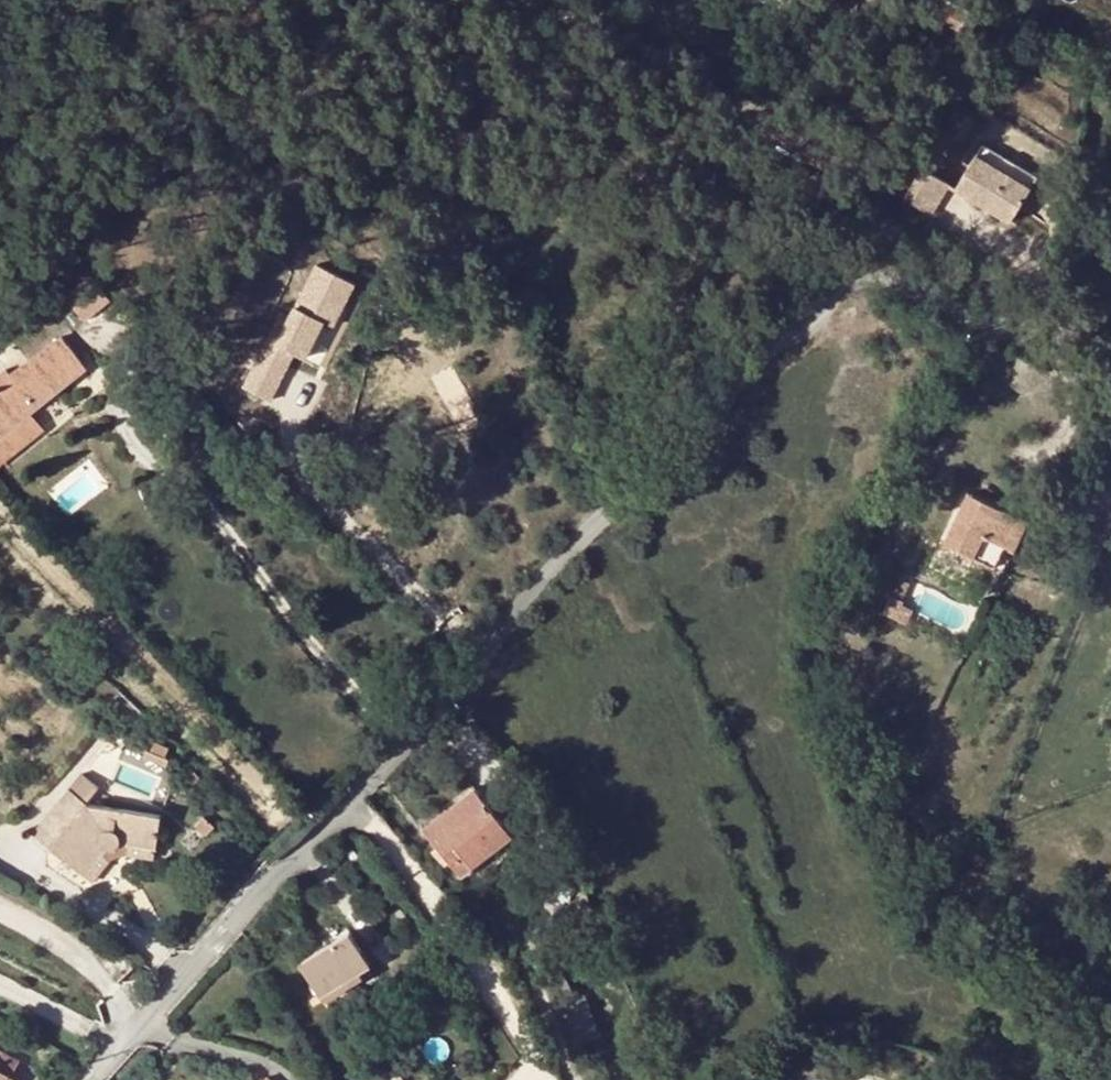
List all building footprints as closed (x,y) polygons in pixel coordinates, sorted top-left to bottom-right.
[(989,143),(961,189),(1015,222),(1043,177),(989,143)] [(928,168),(910,198),(935,214),(954,184),(928,168)] [(329,322),(348,279),(303,259),(281,310),(272,307),(235,390),(270,405),(294,352),(300,355),(317,317),(329,322)] [(83,293),(98,311),(111,301),(92,278),(75,291),(79,296),(83,293)] [(83,293),(79,296),(75,291),(41,317),(59,341),(98,311),(83,293)] [(56,394),(73,380),(48,348),(13,376),(11,374),(0,381),(0,436),(1,437),(56,394)] [(892,351),(884,348),(880,360),(887,363),(892,351)] [(11,374),(0,360),(0,381),(11,374)] [(56,394),(1,437),(0,436),(0,458),(1,460),(67,407),(56,394)] [(995,565),(1019,516),(970,492),(946,542),(995,565)] [(1027,519),(1019,516),(995,565),(1003,568),(1027,519)] [(150,751),(146,759),(165,767),(169,759),(150,751)] [(83,774),(35,835),(95,883),(112,860),(130,856),(155,860),(161,817),(87,805),(99,788),(83,774)] [(195,774),(189,779),(195,785),(201,780),(195,774)] [(462,874),(486,854),(478,842),(503,821),(474,786),(425,828),(462,874)] [(512,833),(503,821),(478,842),(486,854),(512,833)] [(352,931),(302,961),(321,994),(360,970),(371,963),(352,931)] [(364,977),(360,970),(321,994),(325,1000),(364,977)] [(572,989),(561,994),(576,1027),(595,1018),(585,993),(580,995),(577,987),(572,989)] [(8,1073),(11,1075),(20,1059),(0,1047),(0,1079),(4,1079),(8,1073)]
